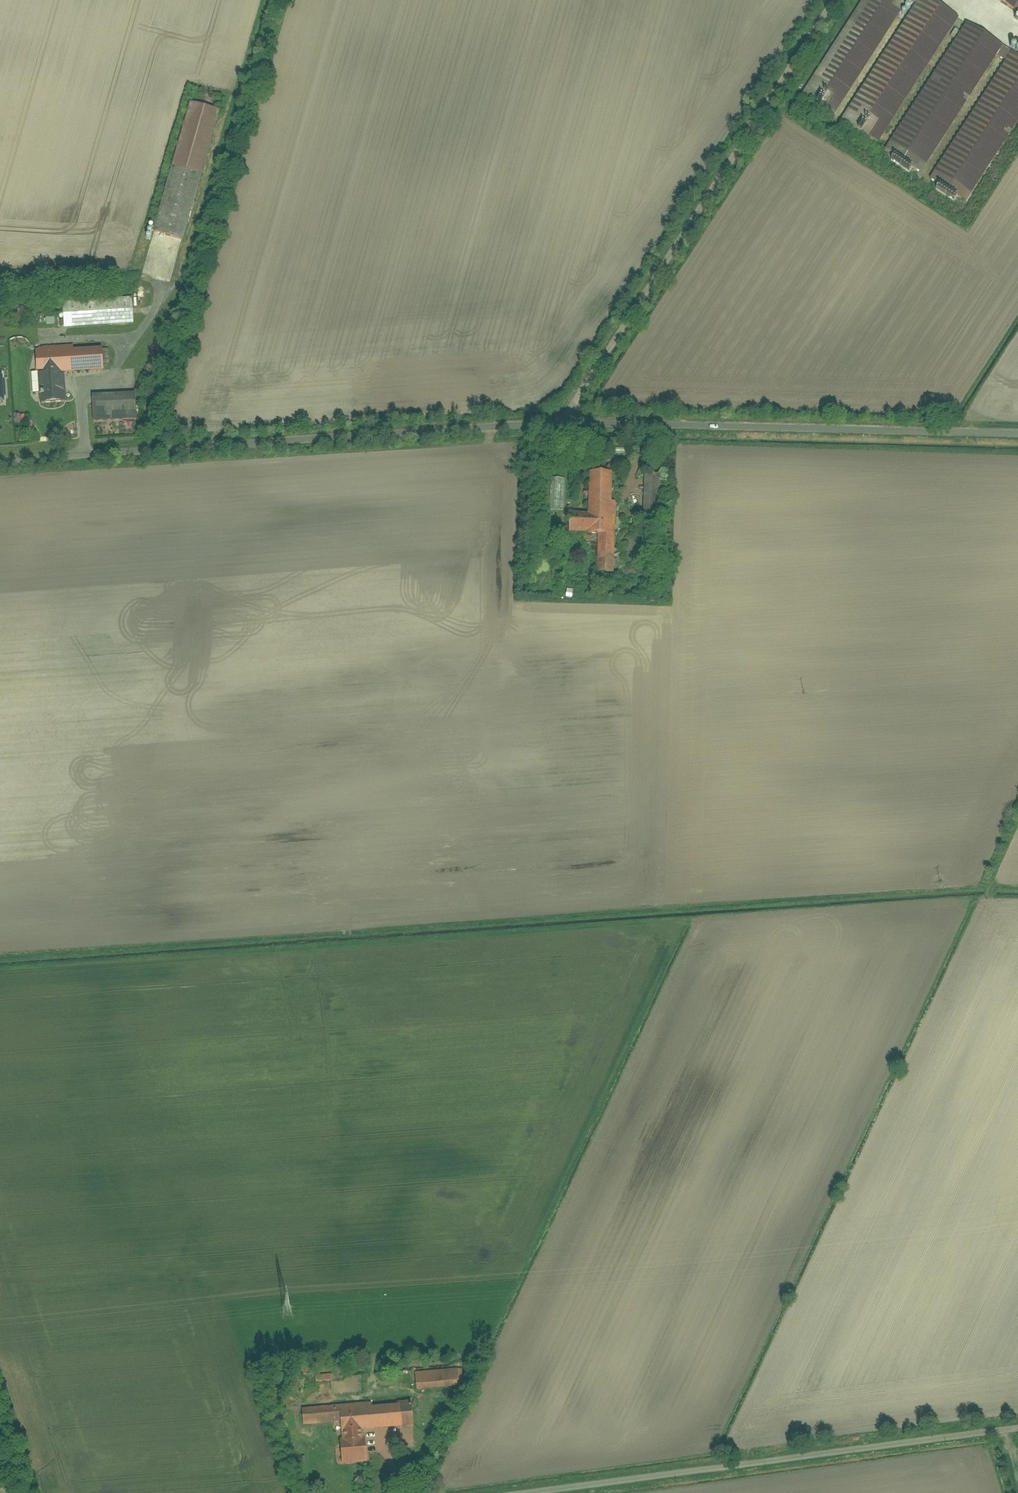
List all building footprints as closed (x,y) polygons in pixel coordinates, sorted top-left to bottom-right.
[(800,97),(832,117),(906,0),(862,0),(800,97)] [(841,121),(876,144),(956,18),(928,0),(918,0),(841,121)] [(1017,12),(1017,0),(998,0),(1017,12)] [(965,24),(885,148),(922,171),(1001,47),(965,24)] [(929,179),(966,202),(1017,121),(1017,58),(1010,53),(929,179)] [(219,111),(192,103),(174,167),(202,175),(219,111)] [(202,175),(174,167),(156,233),(183,241),(202,175)] [(133,297),(63,301),(65,328),(134,325),(133,297)] [(32,349),(33,372),(38,372),(64,371),(102,369),(101,349),(73,351),(73,347),(32,349)] [(64,371),(38,372),(40,403),(65,402),(64,371)] [(135,394),(91,396),(92,423),(136,421),(135,394)] [(611,474),(588,474),(587,515),(568,515),(568,533),(589,534),(589,535),(598,535),(597,572),(614,572),(615,503),(611,503),(611,474)] [(657,475),(644,475),(644,516),(657,516),(657,475)] [(552,511),(566,511),(566,479),(552,479),(552,511)] [(458,1369),(416,1373),(417,1390),(460,1386),(458,1369)] [(371,1403),(302,1409),(303,1425),(338,1422),(339,1432),(362,1430),(414,1425),(411,1399),(398,1400),(398,1404),(372,1407),(371,1403)] [(339,1432),(342,1464),(365,1462),(362,1430),(339,1432)]
